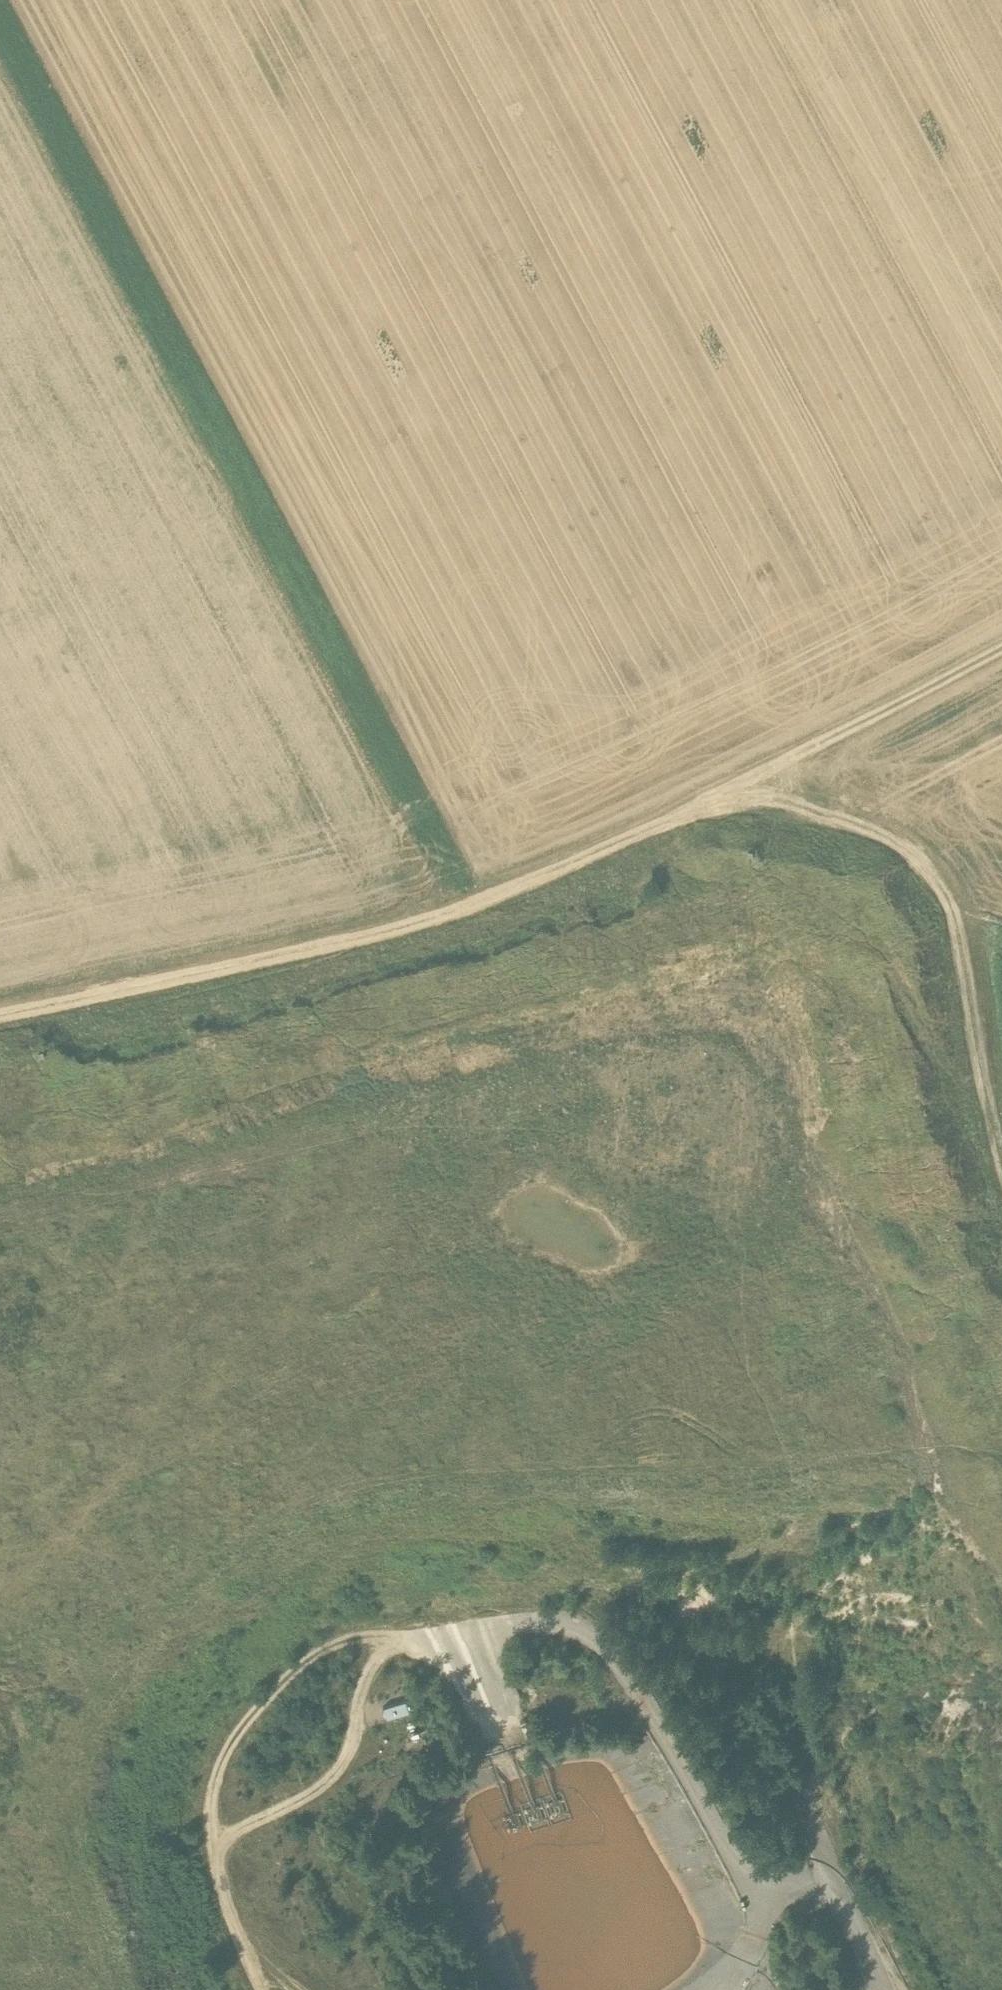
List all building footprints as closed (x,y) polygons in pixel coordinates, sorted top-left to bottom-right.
[(402,1696),(379,1705),(384,1718),(407,1709),(402,1696)] [(552,1840),(598,1831),(587,1778),(547,1786),(546,1780),(501,1789),(509,1826),(512,1840),(550,1832),(552,1840)]
